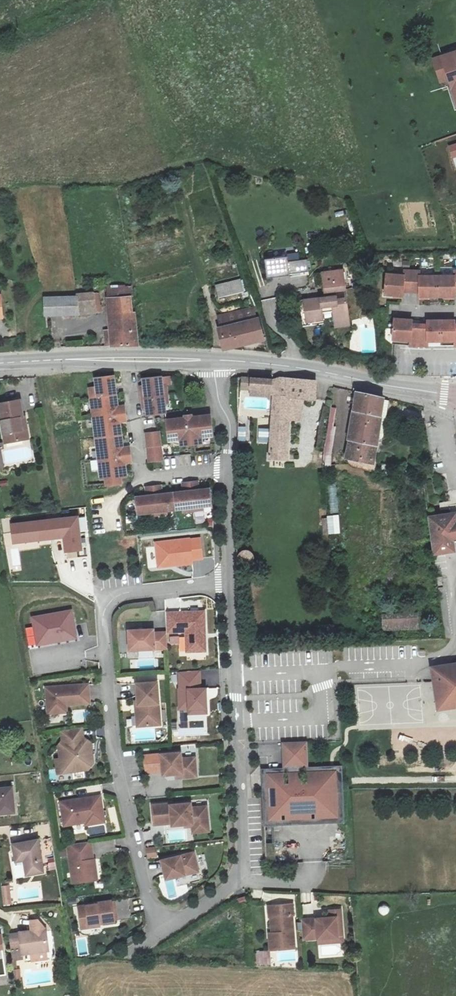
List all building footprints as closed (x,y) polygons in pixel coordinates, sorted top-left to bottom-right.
[(429,59),(440,90),(447,88),(455,114),(455,113),(455,50),(429,59)] [(448,146),(451,160),(455,159),(455,144),(448,146)] [(308,272),(306,260),(287,263),(286,257),(264,260),(266,277),(308,272)] [(358,267),(358,285),(367,284),(366,267),(358,267)] [(423,276),(423,271),(408,270),(407,275),(389,274),(387,294),(406,296),(406,292),(414,292),(422,292),(423,297),(440,297),(455,297),(455,276),(423,276)] [(215,285),(218,299),(244,293),(240,279),(215,285)] [(307,324),(325,322),(324,314),(335,313),(336,324),(352,322),(348,299),(339,299),(338,292),(348,290),(346,281),(325,283),(327,297),(304,300),(307,324)] [(132,294),(107,295),(107,303),(133,301),(132,294)] [(93,296),(94,316),(102,317),(101,295),(93,296)] [(45,317),(94,316),(93,296),(77,297),(76,300),(45,301),(45,317)] [(325,325),(325,322),(307,324),(304,300),(300,301),(303,328),(325,325)] [(107,303),(108,334),(109,344),(102,344),(102,351),(138,352),(133,301),(107,303)] [(223,331),(257,324),(253,309),(219,317),(223,331)] [(431,321),(431,325),(423,325),(415,324),(416,321),(397,319),(395,340),(414,341),(413,346),(423,347),(431,347),(431,342),(445,341),(455,341),(455,320),(431,321)] [(263,341),(257,324),(223,331),(220,332),(224,346),(238,348),(263,341)] [(148,403),(148,414),(166,413),(165,402),(169,401),(168,384),(163,384),(163,375),(144,377),(145,388),(141,389),(142,405),(148,403)] [(115,376),(112,377),(97,377),(97,388),(91,389),(101,480),(107,480),(108,485),(120,485),(121,479),(125,478),(124,463),(131,463),(130,448),(123,447),(120,422),(126,421),(126,406),(118,406),(115,376)] [(255,380),(254,393),(276,396),(278,385),(255,380)] [(292,404),(294,404),(307,406),(320,407),(322,389),(294,384),(292,404)] [(358,393),(355,407),(384,413),(388,399),(358,393)] [(0,403),(0,411),(4,443),(21,441),(18,418),(21,417),(19,401),(0,403)] [(291,425),(294,404),(292,404),(278,401),(274,437),(266,437),(264,452),(271,453),(271,462),(286,463),(291,425)] [(294,404),(291,425),(303,426),(307,406),(294,404)] [(373,463),(384,413),(355,407),(348,441),(356,442),(353,459),(373,463)] [(213,437),(211,415),(194,417),(194,413),(185,413),(184,418),(166,420),(167,430),(160,430),(160,435),(158,435),(158,433),(146,434),(148,462),(161,461),(160,441),(180,440),(180,446),(202,444),(201,438),(213,437)] [(21,417),(18,418),(21,441),(27,440),(25,417),(21,417)] [(329,430),(325,453),(335,454),(339,431),(329,430)] [(374,474),(376,464),(373,463),(353,459),(354,470),(374,474)] [(136,500),(139,517),(147,516),(147,519),(169,516),(169,511),(185,509),(186,513),(206,510),(205,506),(212,505),(210,488),(199,489),(198,480),(182,482),(184,492),(162,495),(161,486),(145,488),(146,498),(136,500)] [(330,504),(337,503),(336,483),(329,483),(330,504)] [(436,557),(455,554),(455,514),(434,515),(432,516),(436,557)] [(340,515),(323,516),(323,535),(341,534),(340,515)] [(78,516),(11,523),(13,542),(64,536),(65,550),(81,549),(80,534),(78,516)] [(192,537),(156,541),(159,568),(195,564),(194,560),(192,539),(192,537)] [(201,538),(192,539),(194,560),(203,559),(201,538)] [(148,567),(156,567),(155,549),(147,549),(148,567)] [(187,653),(209,652),(207,610),(185,611),(168,612),(169,634),(186,633),(187,653)] [(70,611),(32,618),(37,644),(75,637),(70,611)] [(389,614),(390,630),(425,629),(425,613),(389,614)] [(167,649),(166,633),(153,634),(153,630),(128,631),(129,651),(167,649)] [(443,664),(443,670),(431,671),(435,711),(455,709),(455,663),(443,664)] [(160,684),(138,685),(139,702),(137,702),(137,706),(142,706),(143,727),(162,726),(160,684)] [(91,703),(89,685),(47,687),(48,713),(61,712),(61,705),(67,705),(91,703)] [(65,751),(67,763),(68,772),(75,777),(95,774),(100,767),(98,765),(97,762),(99,760),(97,747),(90,742),(89,732),(68,735),(70,745),(65,751)] [(284,742),(285,765),(289,765),(290,783),(284,783),(284,772),(268,773),(269,788),(276,788),(275,798),(271,800),(270,804),(271,819),(340,816),(338,790),(317,791),(316,786),(320,785),(322,783),(324,779),(323,770),(308,771),(308,782),(303,782),(302,765),(308,764),(307,742),(284,742)] [(183,756),(144,758),(148,774),(165,774),(165,777),(177,777),(184,776),(184,781),(198,780),(197,761),(183,762),(183,756)] [(64,778),(75,777),(68,772),(67,763),(62,764),(64,778)] [(289,765),(285,765),(285,768),(263,768),(266,824),(346,820),(344,763),(308,764),(302,765),(303,782),(308,782),(308,771),(323,770),(324,779),(322,783),(320,785),(316,786),(317,791),(338,790),(340,816),(271,819),(270,804),(271,800),(275,798),(276,788),(269,788),(268,773),(284,772),(284,783),(290,783),(289,765)] [(25,814),(22,788),(0,790),(0,816),(25,814)] [(91,802),(68,806),(71,829),(92,826),(101,824),(101,827),(111,826),(108,804),(92,806),(91,802)] [(171,803),(152,805),(154,824),(172,823),(172,825),(184,824),(192,823),(192,826),(208,824),(206,806),(191,808),(191,803),(171,805),(171,803)] [(51,839),(26,844),(27,852),(24,852),(29,877),(57,872),(51,839)] [(276,844),(267,845),(268,865),(277,865),(276,844)] [(90,845),(67,848),(73,886),(93,883),(91,864),(93,863),(90,845)] [(158,849),(150,850),(152,859),(159,858),(158,849)] [(193,852),(161,860),(165,879),(198,871),(193,852)] [(99,923),(99,924),(115,922),(112,902),(96,905),(96,906),(78,908),(81,926),(99,923)] [(293,905),(269,907),(269,918),(271,917),(272,934),(274,934),(275,950),(295,949),(293,916),(294,916),(293,905)] [(388,915),(389,906),(380,905),(379,913),(388,915)] [(302,921),(304,941),(318,940),(343,938),(341,910),(330,911),(330,919),(302,921)] [(26,951),(37,950),(50,948),(48,927),(10,931),(12,949),(26,948),(26,951)] [(50,948),(37,950),(39,960),(51,959),(50,948)] [(270,950),(256,951),(257,965),(271,964),(270,950)]
